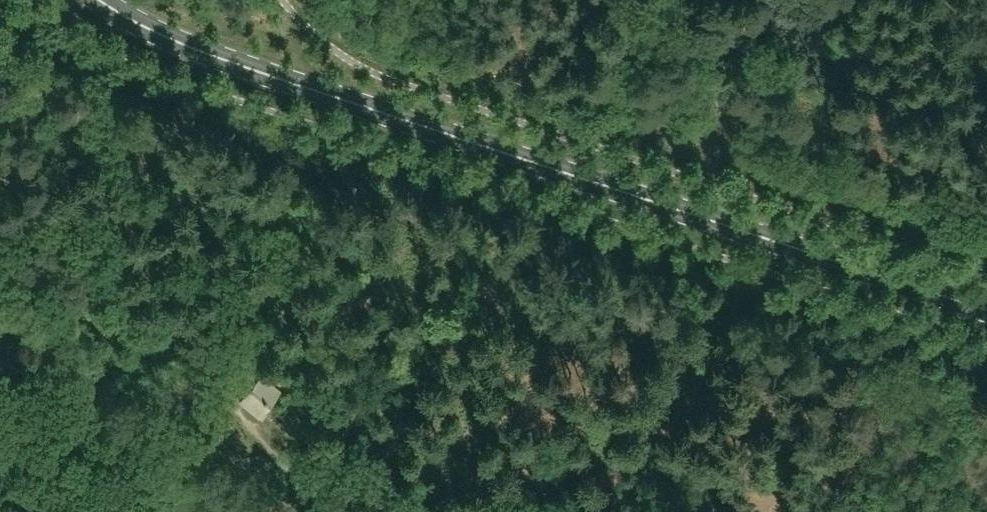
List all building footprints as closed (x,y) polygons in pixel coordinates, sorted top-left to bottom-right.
[(259,420),(282,393),(262,378),(240,402),(259,420)]
